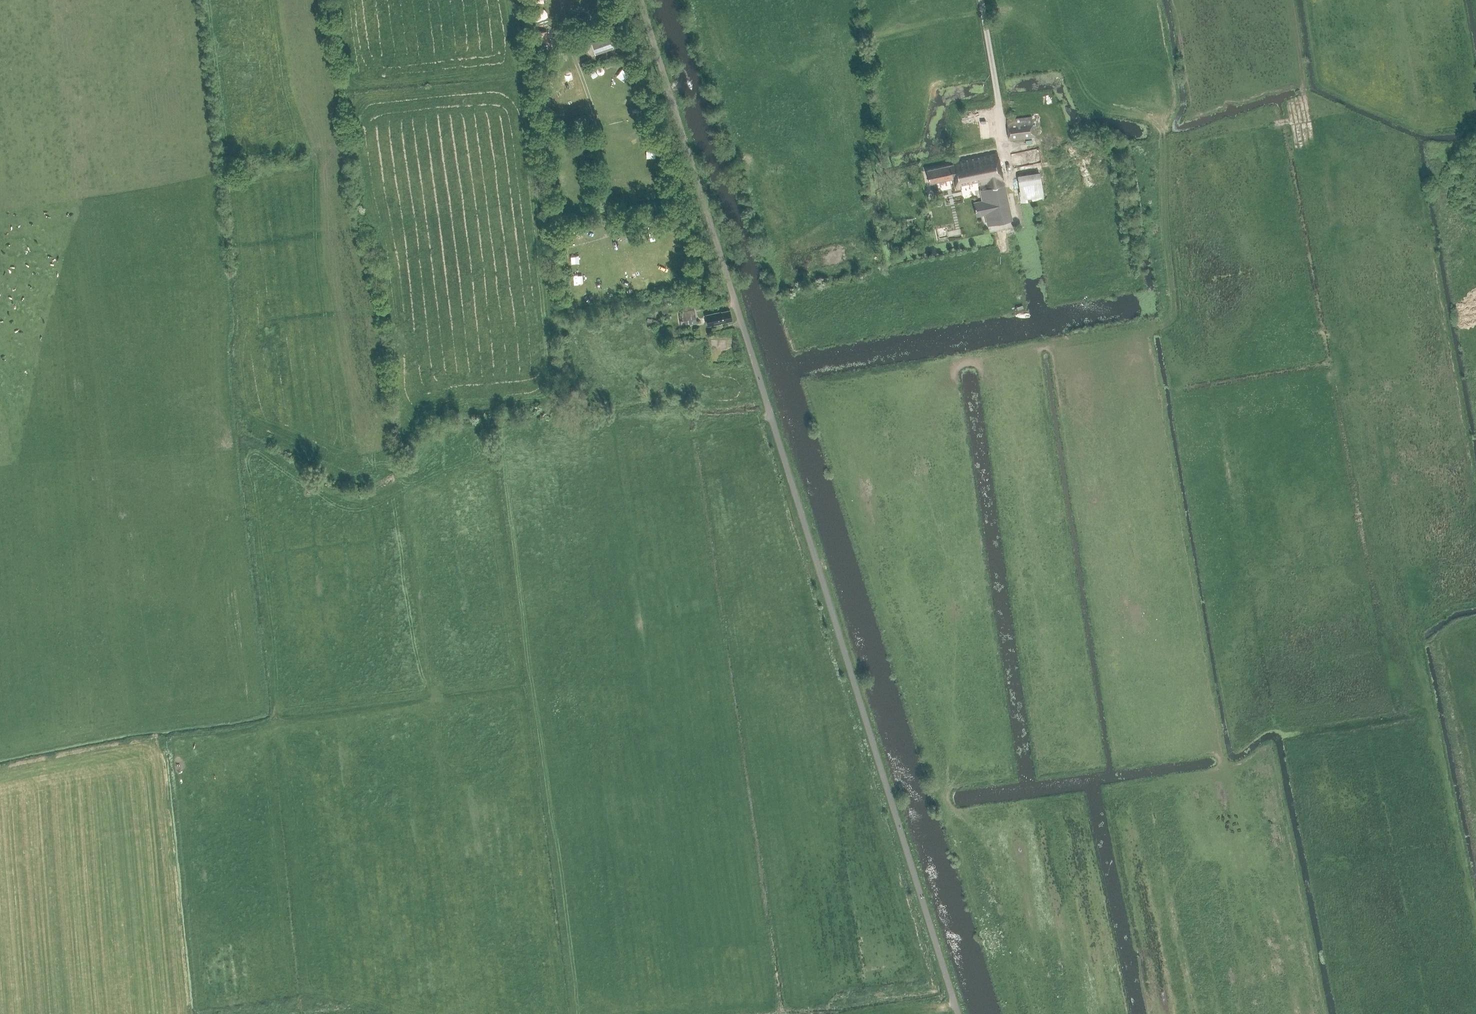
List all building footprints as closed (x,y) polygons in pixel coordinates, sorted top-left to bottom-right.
[(536,33),(538,45),(546,44),(544,32),(536,33)] [(616,36),(606,39),(610,50),(619,46),(616,36)] [(600,50),(601,53),(610,50),(606,39),(597,43),(598,45),(595,47),(596,51),(600,50)] [(1034,137),(1031,117),(1007,120),(1009,141),(1034,137)] [(1011,220),(1006,194),(997,152),(952,162),(952,164),(926,170),(929,184),(953,178),(955,190),(961,189),(960,185),(979,181),(980,185),(985,184),(986,186),(987,186),(987,188),(980,190),(987,225),(1011,220)] [(1016,175),(1022,202),(1029,201),(1028,200),(1045,196),(1039,170),(1016,175)] [(696,323),(694,306),(688,307),(687,306),(680,307),(681,314),(679,314),(680,319),(682,319),(682,321),(680,321),(680,325),(696,323)] [(721,322),(732,320),(730,310),(721,312),(706,315),(708,326),(721,323),(721,322)]
